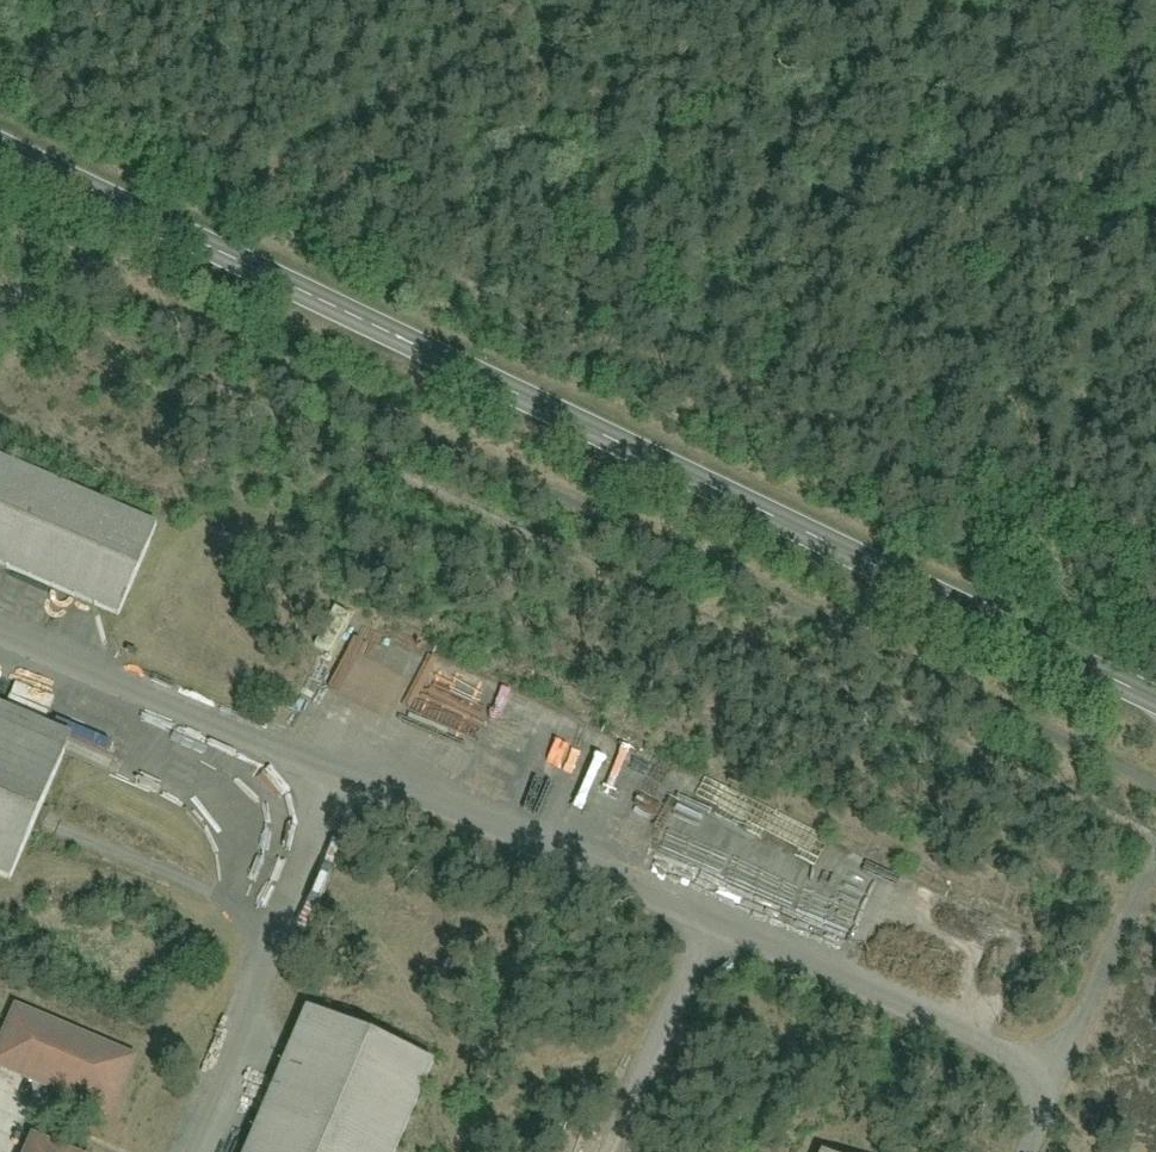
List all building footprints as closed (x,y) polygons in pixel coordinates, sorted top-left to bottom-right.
[(102,617),(138,531),(0,473),(0,574),(102,617)] [(57,747),(0,723),(0,882),(57,747)] [(0,1025),(0,1077),(104,1121),(135,1047),(13,995),(0,1025)] [(234,1151),(393,1151),(429,1064),(293,1008),(234,1151)] [(18,1139),(13,1151),(51,1151),(18,1139)]
